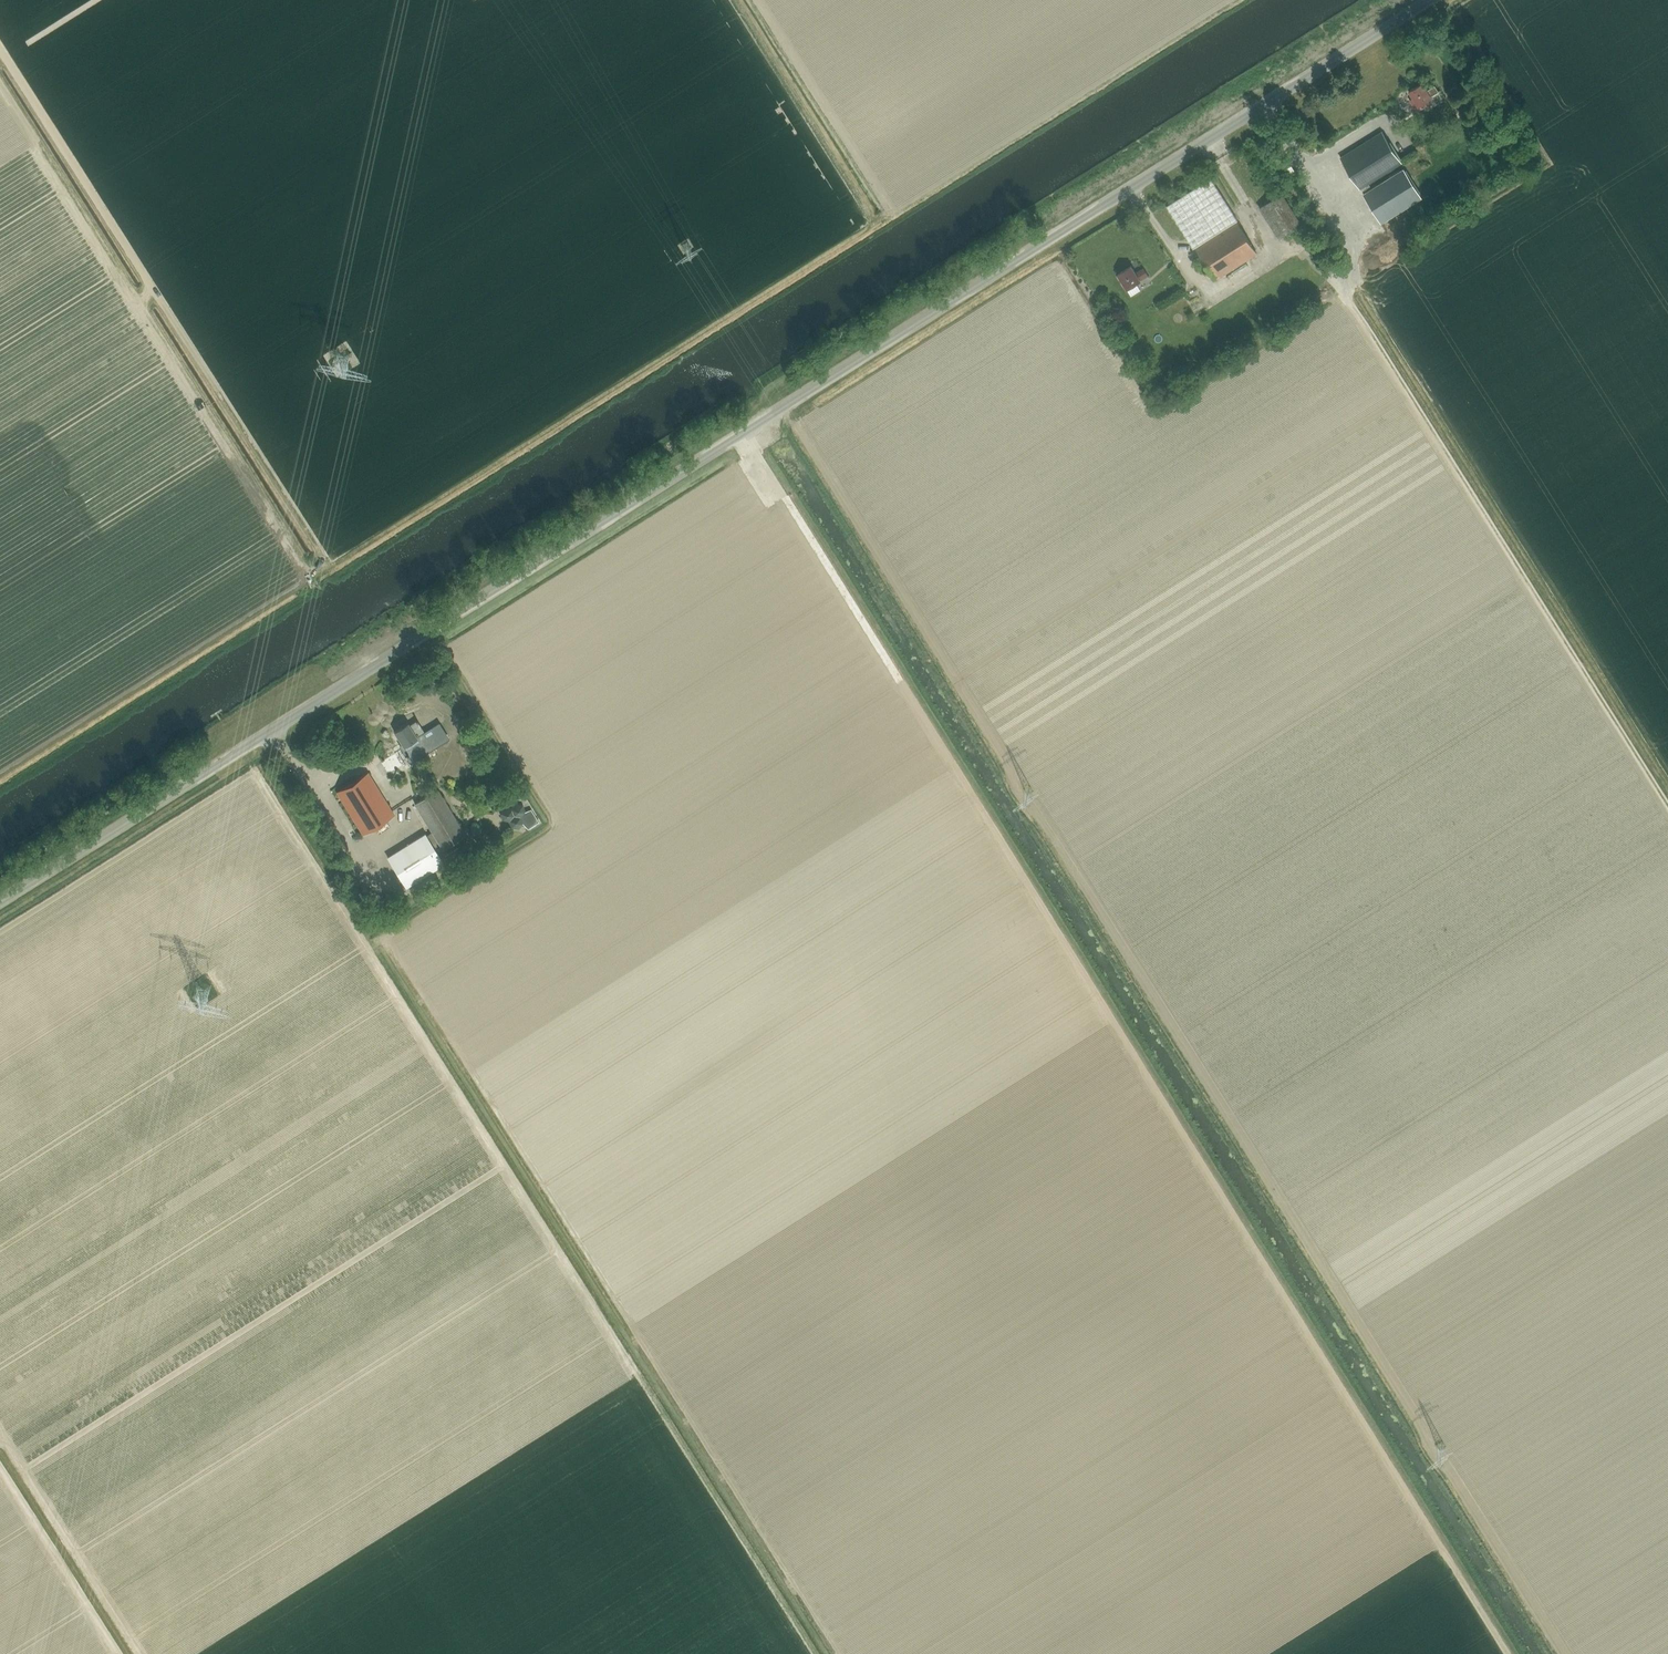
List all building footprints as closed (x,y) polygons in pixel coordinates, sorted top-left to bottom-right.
[(1422,82),(1408,91),(1413,98),(1409,100),(1416,112),(1430,103),(1428,100),(1431,98),(1430,96),(1438,91),(1434,85),(1426,90),(1422,82)] [(1360,189),(1368,183),(1401,163),(1382,132),(1341,157),(1360,189)] [(1365,193),(1363,194),(1381,223),(1421,198),(1403,169),(1372,188),(1365,193)] [(1236,221),(1237,220),(1210,178),(1166,206),(1193,249),(1195,247),(1216,279),(1257,253),(1236,221)] [(1278,239),(1301,224),(1281,194),(1258,208),(1278,239)] [(1139,279),(1146,274),(1143,268),(1135,273),(1130,266),(1117,274),(1126,290),(1140,281),(1139,279)] [(408,723),(394,732),(404,747),(418,738),(419,741),(427,736),(417,721),(409,725),(408,723)] [(363,834),(394,814),(368,773),(337,792),(363,834)] [(444,864),(438,853),(437,852),(442,849),(443,850),(467,835),(438,789),(414,804),(432,832),(427,835),(425,832),(387,856),(407,887),(444,864)] [(511,808),(504,807),(500,813),(502,821),(509,821),(511,828),(518,829),(522,821),(527,819),(523,804),(515,803),(511,808)]
